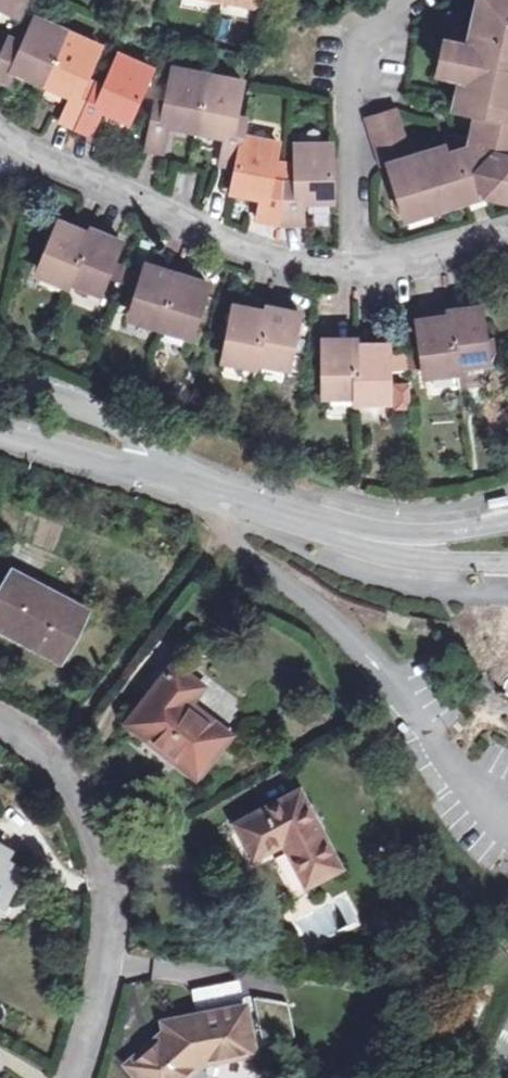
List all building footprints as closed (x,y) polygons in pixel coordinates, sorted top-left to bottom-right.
[(26,0),(0,0),(0,3),(20,12),(26,0)] [(469,46),(450,42),(443,76),(460,80),(454,111),(476,117),(470,141),(455,138),(443,140),(445,146),(411,157),(396,109),(368,119),(383,166),(389,165),(404,213),(429,204),(432,213),(486,196),(507,200),(507,0),(480,0),(469,46)] [(68,33),(36,19),(25,43),(10,36),(0,59),(0,80),(7,83),(15,67),(47,80),(68,33)] [(99,47),(68,33),(47,80),(73,92),(60,120),(75,128),(95,84),(86,79),(99,47)] [(437,74),(443,76),(450,42),(445,41),(437,74)] [(105,88),(95,84),(75,128),(90,135),(104,106),(130,118),(151,70),(120,56),(105,88)] [(197,128),(208,76),(174,69),(166,104),(155,102),(146,150),(164,154),(171,124),(197,128)] [(238,169),(244,138),(247,120),(247,118),(237,116),(242,83),(208,76),(197,128),(228,134),(222,166),(238,169)] [(284,192),(285,182),(273,181),(277,159),(280,144),(244,138),(238,169),(234,190),(262,195),(258,221),(280,225),(284,192)] [(298,145),(298,161),(298,182),(285,182),(284,192),(280,225),(303,224),(303,198),(333,198),(333,145),(298,145)] [(287,161),(277,159),(273,181),(285,182),(287,161)] [(298,161),(287,161),(285,182),(298,182),(298,161)] [(406,221),(432,213),(429,204),(404,213),(406,221)] [(58,221),(37,270),(70,283),(72,277),(87,242),(88,239),(90,234),(58,221)] [(90,234),(88,239),(87,242),(72,277),(102,290),(108,276),(113,264),(122,242),(92,229),(90,234)] [(129,270),(113,264),(108,276),(124,283),(129,270)] [(176,283),(178,275),(148,266),(144,276),(140,289),(131,314),(162,325),(170,302),(176,283)] [(124,283),(140,289),(144,276),(129,270),(124,283)] [(170,302),(162,325),(193,334),(209,285),(178,275),(176,283),(170,302)] [(267,318),(268,314),(234,307),(224,362),(257,368),(259,363),(262,343),(266,322),(267,318)] [(490,358),(489,354),(486,337),(483,315),(482,307),(451,311),(452,315),(452,319),(453,324),(457,363),(490,358)] [(268,314),(267,318),(266,322),(262,343),(259,363),(289,368),(300,316),(269,309),(268,314)] [(418,320),(419,327),(422,353),(424,366),(425,372),(458,368),(457,363),(453,324),(452,319),(452,315),(418,320)] [(495,337),(486,337),(489,354),(498,353),(495,337)] [(325,393),(357,392),(357,355),(357,353),(357,348),(357,345),(357,339),(324,341),(325,393)] [(357,345),(357,348),(357,353),(357,355),(357,392),(357,398),(390,397),(389,369),(389,356),(389,344),(357,345)] [(422,353),(405,355),(407,367),(424,366),(422,353)] [(389,356),(389,369),(407,367),(405,355),(389,356)] [(505,497),(486,501),(488,511),(507,506),(505,497)] [(62,661),(87,612),(14,574),(0,601),(0,629),(62,661)] [(198,778),(231,736),(190,704),(204,686),(175,664),(128,724),(198,778)] [(255,857),(285,842),(308,885),(341,867),(301,791),(237,824),(255,857)] [(22,868),(4,858),(8,850),(0,845),(0,906),(22,868)] [(130,1065),(141,1077),(185,1077),(204,1062),(255,1051),(246,1008),(166,1023),(167,1030),(130,1065)]
